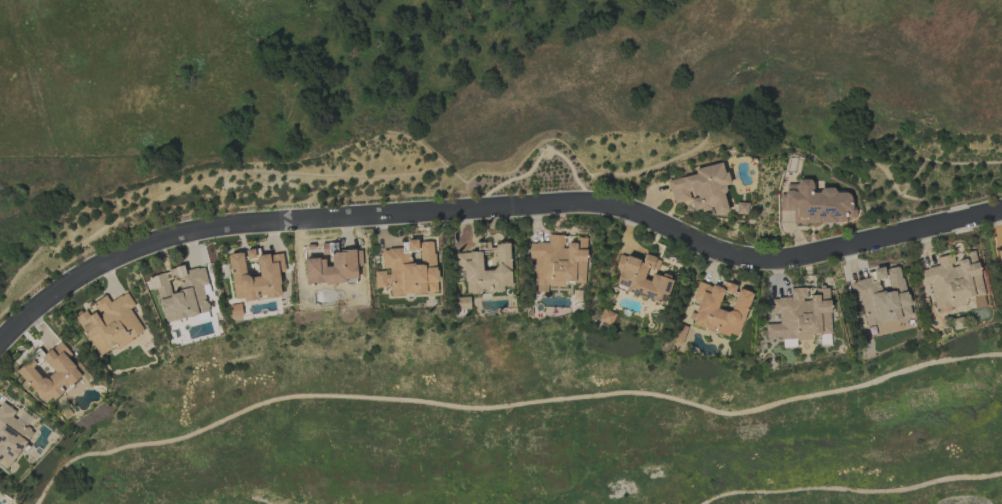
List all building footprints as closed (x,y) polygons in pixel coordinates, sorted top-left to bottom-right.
[(667,181),(672,203),(689,200),(692,213),(705,210),(707,217),(728,212),(722,186),(727,184),(722,162),(694,169),(695,174),(667,181)] [(785,210),(793,210),(794,223),(852,222),(851,192),(833,193),(833,189),(811,190),(811,179),(797,180),(797,184),(784,184),(785,210)] [(584,283),(585,238),(575,238),(575,244),(563,243),(564,236),(548,235),(547,243),(529,243),(529,259),(534,259),(533,292),(547,292),(547,287),(564,287),(564,282),(584,283)] [(433,240),(402,242),(403,248),(382,250),(384,272),(374,272),(375,288),(389,287),(389,296),(437,292),(433,240)] [(455,253),(456,271),(464,270),(465,292),(511,289),(508,243),(493,244),(495,270),(482,271),(480,252),(455,253)] [(228,254),(233,301),(257,299),(257,298),(280,296),(278,272),(284,272),(282,253),(255,256),(254,249),(244,250),(245,259),(257,258),(258,276),(245,277),(243,253),(228,254)] [(305,285),(345,282),(345,279),(356,279),(356,267),(362,266),(361,250),(327,252),(328,258),(303,259),(305,285)] [(985,307),(974,251),(955,255),(955,254),(936,257),(937,266),(920,270),(923,286),(930,285),(935,311),(966,306),(964,298),(972,296),(974,309),(985,307)] [(663,303),(671,277),(651,272),(649,281),(643,279),(646,268),(656,271),(659,259),(643,255),(642,261),(619,255),(614,272),(618,273),(614,289),(663,303)] [(208,312),(202,286),(208,284),(203,266),(184,271),(183,267),(147,276),(150,289),(155,288),(164,323),(208,312)] [(910,316),(899,266),(882,270),(882,267),(868,270),(870,278),(850,282),(854,302),(860,301),(865,326),(910,316)] [(691,325),(737,339),(751,293),(736,288),(729,313),(716,309),(722,291),(732,294),(735,286),(721,281),(719,288),(697,282),(692,299),(698,301),(691,325)] [(830,334),(828,287),(789,289),(790,297),(771,298),(772,314),(778,314),(779,324),(765,324),(766,338),(782,337),(782,347),(795,347),(795,341),(812,340),(812,335),(830,334)] [(97,356),(116,345),(118,347),(143,332),(129,308),(134,306),(126,292),(109,302),(105,295),(91,303),(96,311),(88,316),(85,311),(75,317),(97,356)] [(454,310),(469,309),(469,297),(454,298),(454,310)] [(598,321),(610,326),(615,314),(603,309),(598,321)] [(669,339),(680,344),(687,327),(676,323),(669,339)] [(41,357),(52,371),(43,379),(29,360),(16,370),(44,406),(81,376),(67,358),(71,355),(60,341),(41,357)] [(33,431),(11,417),(15,411),(0,401),(0,463),(8,469),(33,431)]
